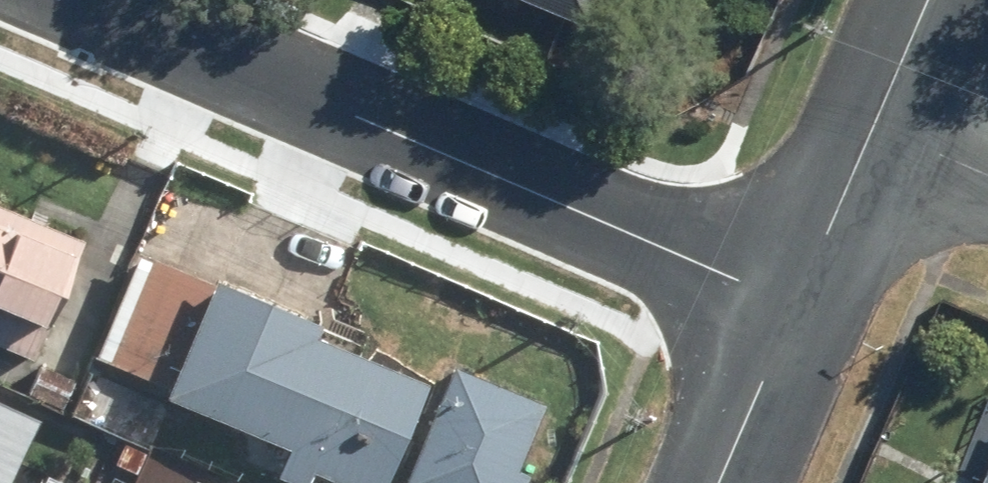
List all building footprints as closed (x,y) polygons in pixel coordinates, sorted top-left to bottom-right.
[(605,28),(617,0),(539,0),(605,28)] [(7,271),(0,288),(0,304),(54,326),(88,244),(0,207),(0,268),(7,271)] [(219,279),(216,285),(144,253),(98,357),(171,389),(168,395),(292,450),(281,475),(298,482),(311,482),(315,473),(339,482),(391,482),(434,386),(320,336),(325,325),(219,279)] [(457,367),(406,482),(530,482),(533,477),(522,472),(550,408),(457,367)] [(0,400),(0,482),(13,482),(42,420),(0,400)] [(54,464),(45,482),(95,482),(54,464)]
